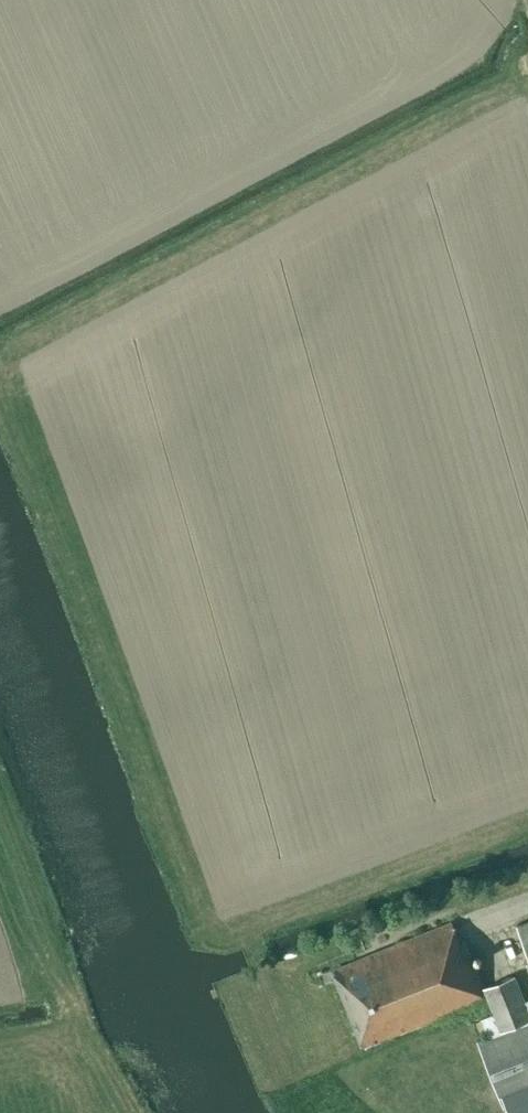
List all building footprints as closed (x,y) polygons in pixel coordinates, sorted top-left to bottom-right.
[(515,926),(527,961),(527,921),(515,926)] [(502,1108),(504,1107),(507,1112),(527,1112),(527,1000),(524,1001),(513,975),(483,988),(464,940),(459,942),(451,922),(405,940),(372,953),(331,970),(362,1047),(486,997),(492,1013),(479,1018),(487,1036),(476,1040),(502,1108)]
